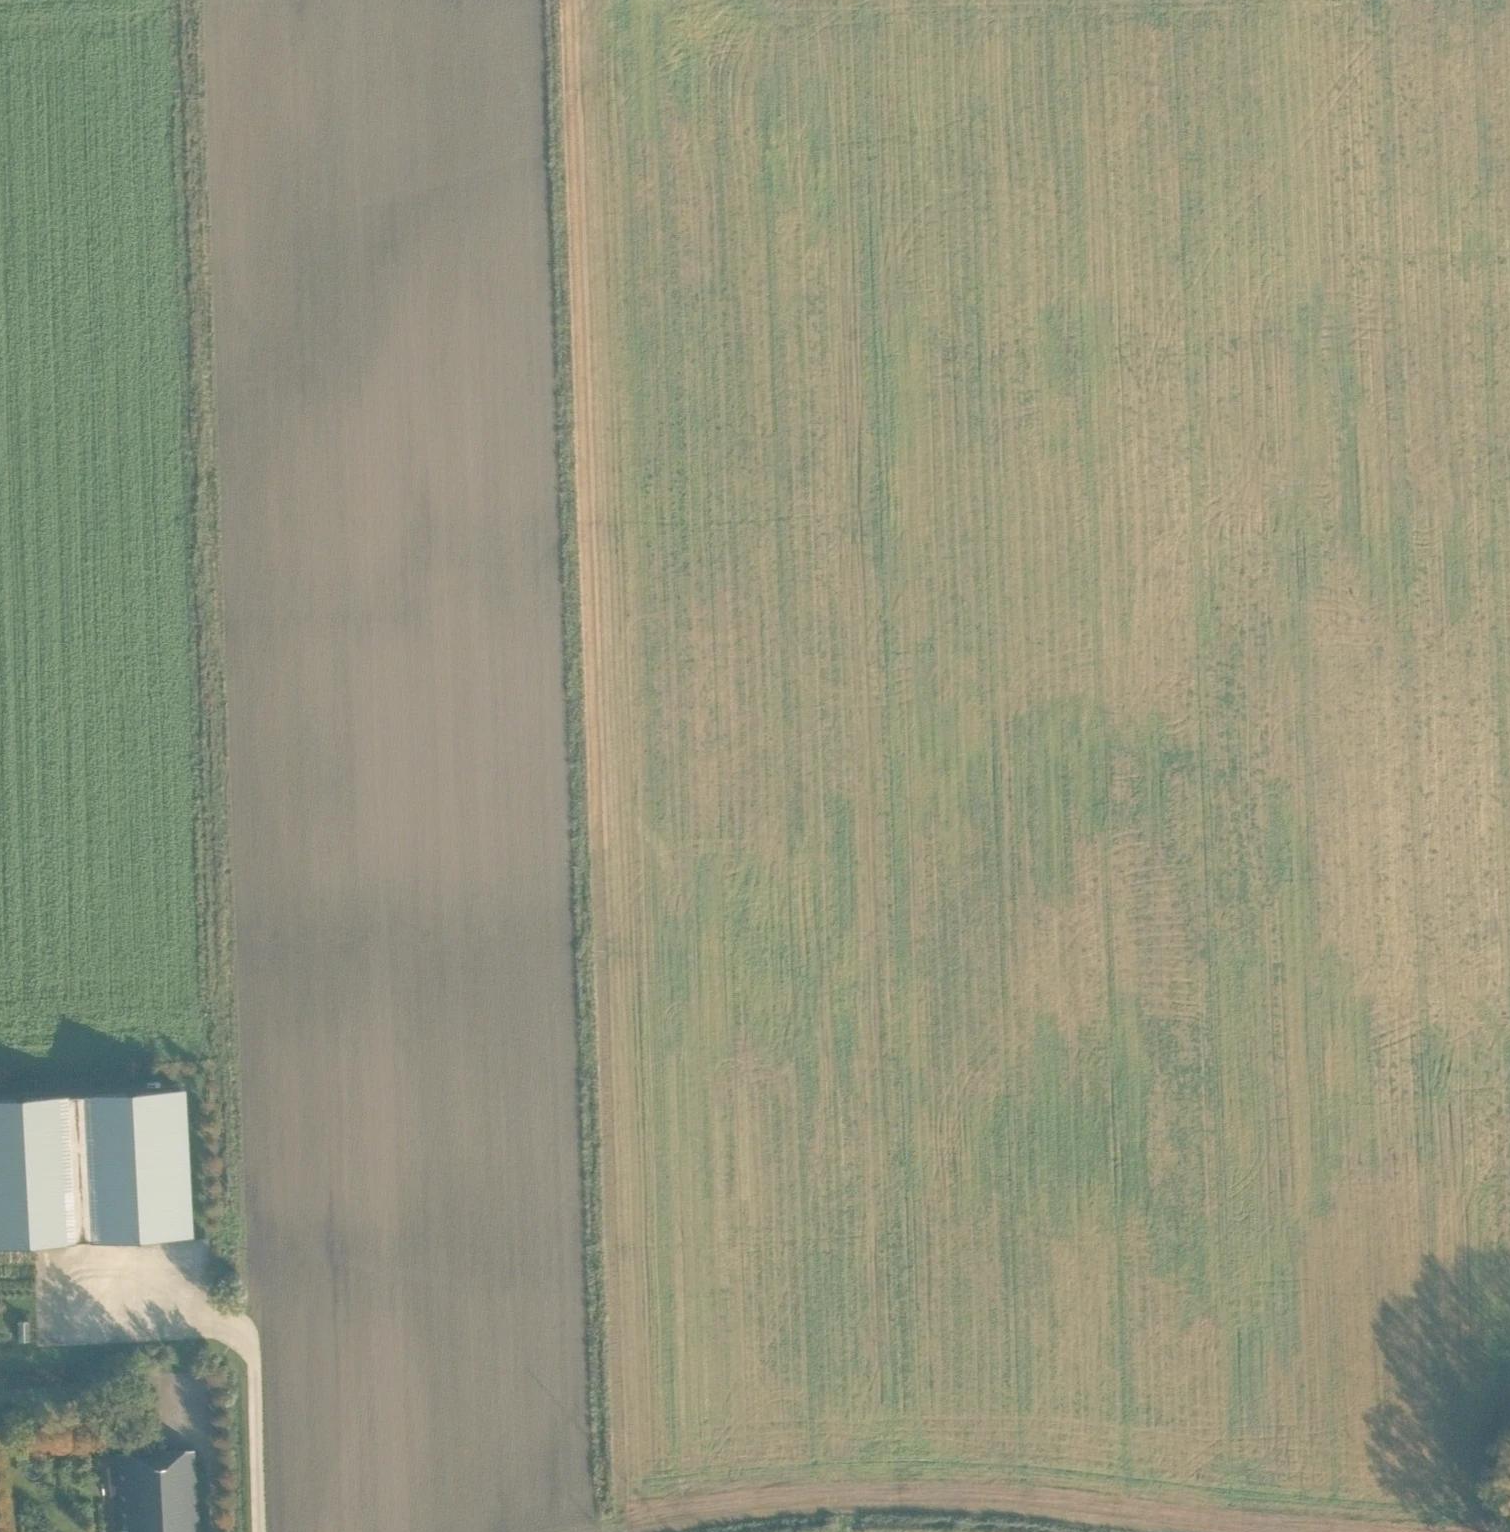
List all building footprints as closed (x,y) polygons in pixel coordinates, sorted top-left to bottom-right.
[(185,1087),(0,1097),(0,1245),(193,1235),(185,1087)] [(193,1448),(116,1452),(120,1531),(128,1531),(197,1531),(193,1448)]
